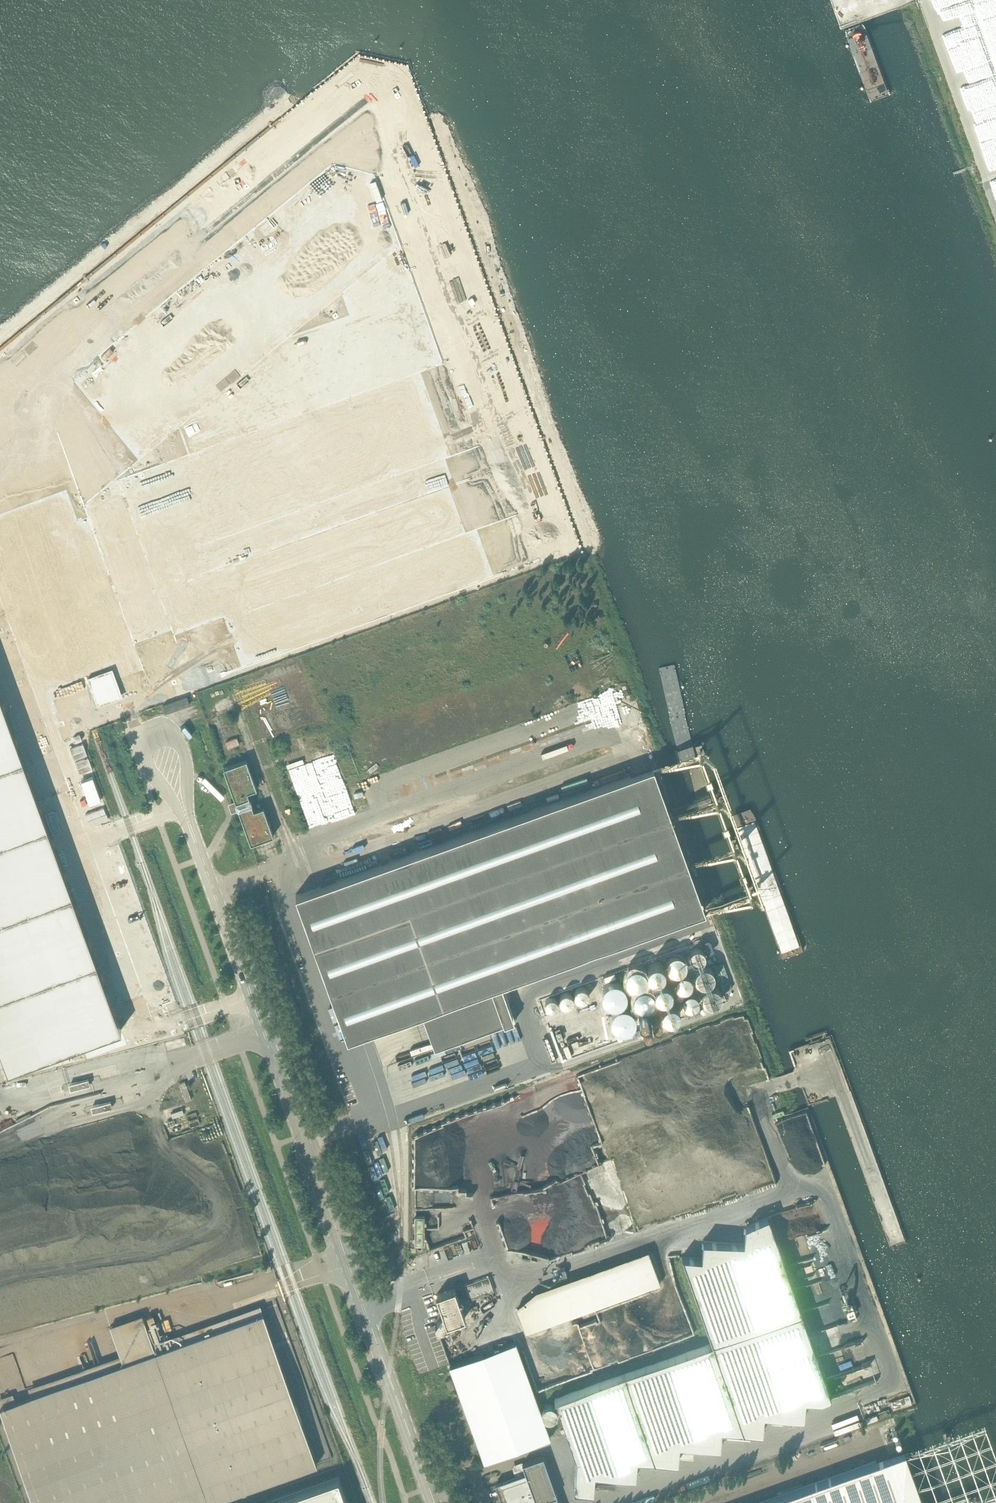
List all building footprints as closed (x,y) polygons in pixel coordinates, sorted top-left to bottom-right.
[(995,77),(995,0),(977,0),(977,1),(938,2),(938,12),(945,12),(945,17),(938,20),(964,75),(995,75),(995,77)] [(976,91),(976,109),(974,110),(980,123),(995,115),(995,82),(976,91)] [(187,235),(182,221),(172,225),(177,239),(187,235)] [(168,331),(91,356),(180,628),(178,627),(182,637),(190,644),(252,623),(245,601),(294,586),(283,553),(279,550),(274,556),(275,561),(266,564),(259,544),(248,543),(250,547),(241,550),(250,558),(245,560),(229,579),(162,372),(169,373),(171,363),(203,367),(209,321),(208,321),(206,315),(192,319),(184,294),(159,303),(168,331)] [(355,390),(306,406),(337,505),(361,497),(362,503),(372,500),(371,498),(382,495),(380,487),(371,489),(369,483),(382,479),(355,390)] [(385,498),(376,499),(377,507),(386,506),(385,498)] [(371,502),(365,505),(368,512),(374,509),(371,502)] [(58,644),(27,564),(6,551),(10,551),(6,540),(0,540),(0,565),(7,569),(13,558),(13,570),(25,570),(25,577),(17,573),(0,579),(0,582),(9,588),(0,591),(0,605),(10,632),(0,626),(0,666),(58,644)] [(405,576),(399,579),(404,589),(410,586),(405,576)] [(115,671),(92,679),(101,703),(124,695),(115,671)] [(633,689),(616,695),(624,718),(640,712),(633,689)] [(166,713),(190,704),(187,697),(163,705),(166,713)] [(6,1070),(120,1030),(0,698),(0,1053),(6,1070)] [(290,758),(306,817),(332,810),(328,797),(321,799),(308,753),(290,758)] [(257,788),(246,759),(224,767),(236,802),(236,803),(237,808),(238,809),(251,843),(264,839),(265,842),(269,840),(268,837),(274,835),(263,806),(254,809),(252,804),(252,803),(250,798),(249,797),(247,791),(257,788)] [(631,775),(296,894),(347,1038),(424,1011),(438,1049),(514,1022),(500,984),(682,919),(631,775)] [(92,818),(112,811),(104,790),(85,798),(92,818)] [(713,946),(710,938),(709,937),(708,937),(708,936),(707,936),(706,936),(705,937),(704,938),(704,939),(703,939),(703,940),(704,941),(706,948),(707,949),(707,950),(708,950),(709,950),(709,951),(710,951),(710,950),(711,950),(712,950),(712,949),(713,948),(713,947),(713,946)] [(604,956),(594,960),(597,966),(606,962),(604,956)] [(559,1014),(564,1012),(554,986),(549,988),(559,1014)] [(542,995),(532,998),(535,1012),(546,1009),(542,995)] [(88,1079),(69,1084),(71,1090),(90,1085),(88,1079)] [(185,1082),(180,1084),(186,1101),(191,1099),(185,1082)] [(111,1101),(91,1106),(93,1112),(112,1107),(111,1101)] [(831,1396),(768,1218),(745,1226),(742,1244),(703,1241),(702,1259),(682,1257),(712,1343),(555,1398),(577,1459),(574,1489),(593,1491),(594,1472),(635,1476),(637,1458),(677,1461),(679,1443),(720,1446),(721,1428),(762,1431),(763,1413),(803,1417),(805,1398),(820,1400),(831,1396)] [(522,1319),(658,1277),(647,1242),(511,1284),(522,1319)] [(469,1300),(494,1291),(489,1276),(464,1285),(469,1300)] [(437,1331),(448,1327),(447,1324),(465,1318),(455,1288),(436,1295),(443,1313),(435,1324),(437,1331)] [(263,1313),(155,1351),(141,1314),(109,1326),(122,1363),(0,1406),(0,1408),(34,1502),(206,1502),(317,1464),(263,1313)] [(484,1461),(493,1457),(550,1437),(516,1343),(450,1367),(484,1461)] [(449,1391),(455,1388),(451,1378),(445,1381),(449,1391)] [(555,1496),(557,1495),(543,1456),(522,1463),(523,1466),(517,1468),(520,1475),(496,1484),(503,1502),(558,1502),(555,1496)] [(876,1460),(758,1502),(891,1502),(876,1460)] [(265,1502),(347,1502),(338,1477),(265,1502)]
